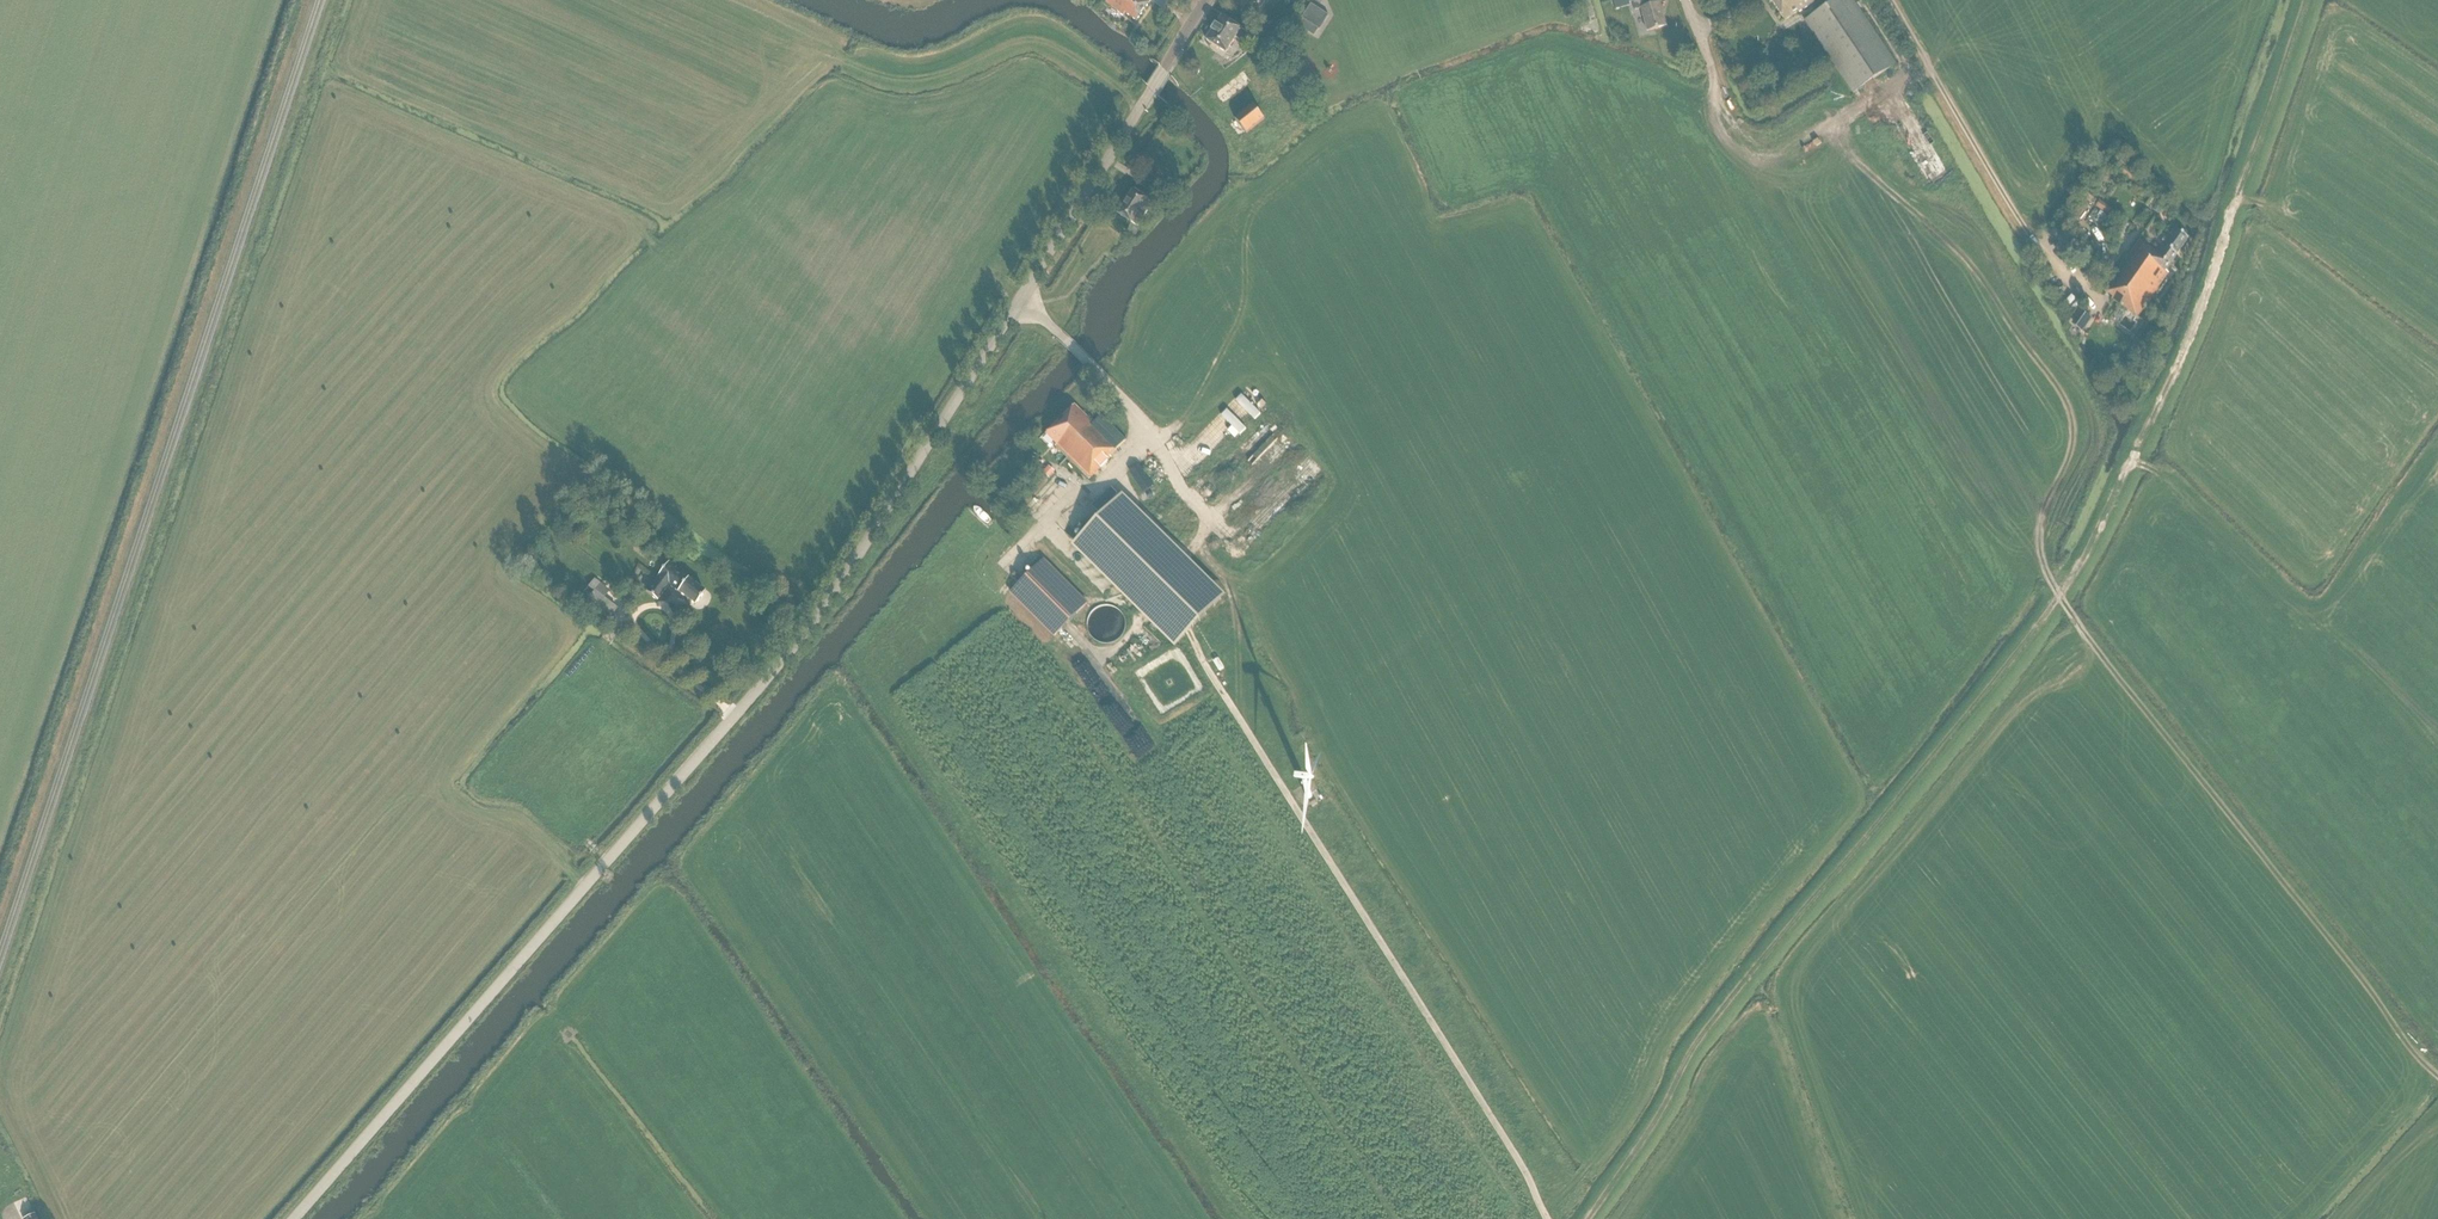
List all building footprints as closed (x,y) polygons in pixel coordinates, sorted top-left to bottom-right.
[(1105,2),(1123,15),(1125,13),(1136,21),(1151,0),(1107,0),(1105,2)] [(1649,0),(1624,0),(1625,4),(1632,2),(1634,11),(1641,9),(1647,31),(1666,26),(1660,3),(1650,6),(1649,0)] [(1785,21),(1798,12),(1799,13),(1818,0),(1771,0),(1785,21)] [(1828,5),(1804,21),(1853,93),(1896,64),(1853,0),(1825,0),(1828,5)] [(1259,11),(1247,4),(1241,13),(1253,20),(1259,11)] [(1303,19),(1298,26),(1314,37),(1319,30),(1320,30),(1329,16),(1311,4),(1302,19),(1303,19)] [(1236,38),(1236,39),(1243,43),(1249,34),(1242,29),(1222,16),(1216,26),(1225,32),(1228,34),(1228,33),(1236,38)] [(1226,53),(1236,39),(1236,38),(1228,33),(1228,34),(1225,32),(1216,26),(1206,40),(1226,53)] [(1223,104),(1251,82),(1243,71),(1214,94),(1223,104)] [(1246,133),(1264,119),(1253,105),(1235,120),(1246,133)] [(2122,165),(2118,172),(2145,191),(2150,184),(2122,165)] [(1167,196),(1173,187),(1161,179),(1155,188),(1167,196)] [(1147,199),(1134,190),(1118,215),(1131,223),(1132,223),(1142,229),(1146,221),(1142,219),(1147,211),(1151,214),(1157,206),(1152,203),(1147,199)] [(2070,211),(2080,219),(2096,200),(2087,192),(2070,211)] [(2068,213),(2062,222),(2071,229),(2078,219),(2068,213)] [(2140,241),(2137,245),(2104,292),(2113,299),(2112,301),(2137,318),(2168,273),(2165,272),(2188,239),(2173,228),(2169,235),(2172,238),(2160,255),(2140,241)] [(2083,312),(2073,326),(2075,327),(2082,332),(2092,318),(2085,313),(2083,312)] [(1110,457),(1126,441),(1102,416),(1093,424),(1075,405),(1046,433),(1057,444),(1056,446),(1089,480),(1111,458),(1110,457)] [(1265,415),(1253,431),(1268,443),(1273,437),(1277,441),(1285,431),(1265,415)] [(1162,510),(1170,504),(1161,492),(1153,498),(1162,510)] [(1221,600),(1119,499),(1076,542),(1178,643),(1221,600)] [(1087,603),(1043,560),(1011,593),(1054,636),(1087,603)] [(677,592),(690,602),(695,606),(705,592),(687,579),(674,570),(676,567),(668,562),(657,577),(646,593),(657,601),(669,585),(677,592)] [(610,590),(594,579),(589,587),(594,590),(582,607),(606,624),(618,608),(604,598),(610,590)] [(1139,633),(1156,652),(1164,645),(1146,626),(1139,633)]
